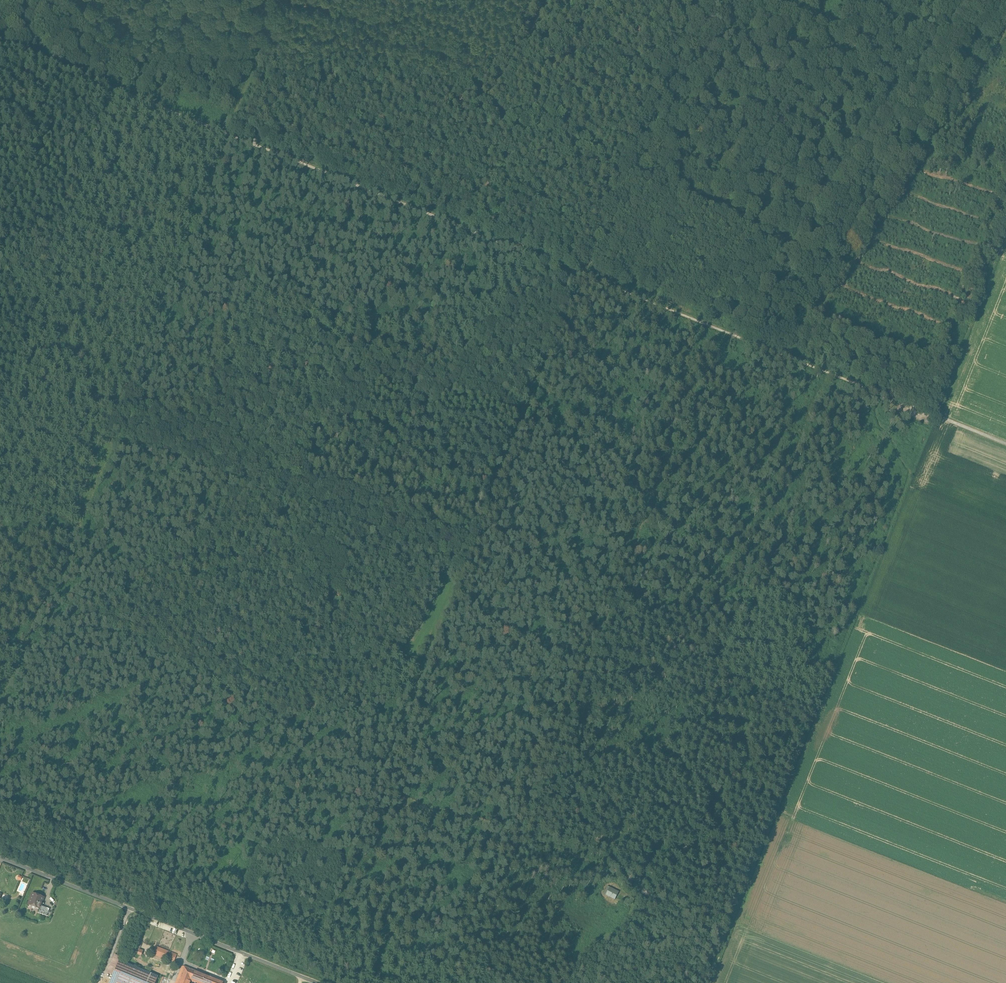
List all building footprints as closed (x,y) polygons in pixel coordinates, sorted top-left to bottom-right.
[(619,892),(610,887),(606,895),(615,900),(619,892)] [(44,898),(33,894),(28,904),(31,906),(32,908),(35,909),(36,908),(39,909),(41,906),(44,898)] [(173,963),(177,954),(156,946),(153,955),(173,963)] [(119,961),(110,982),(155,982),(157,977),(119,961)] [(184,968),(179,980),(179,981),(179,980),(186,982),(189,982),(190,980),(198,982),(223,982),(184,968)]
